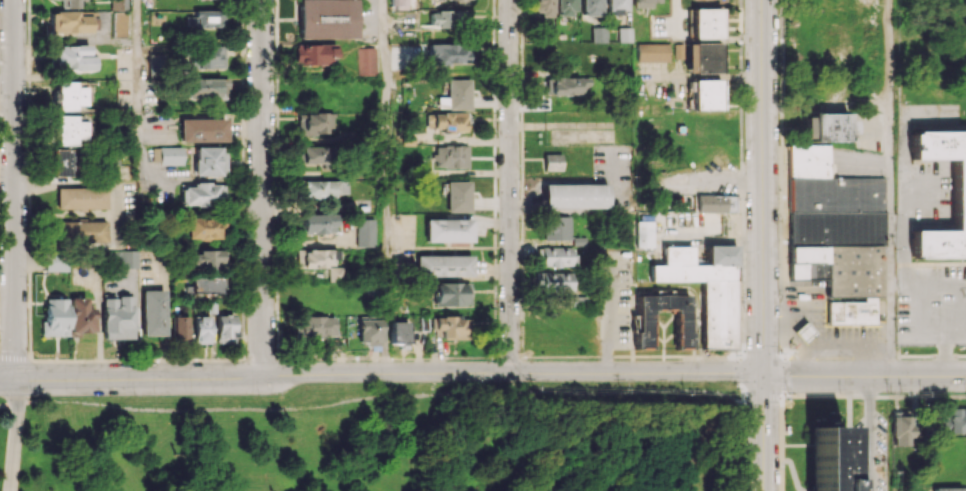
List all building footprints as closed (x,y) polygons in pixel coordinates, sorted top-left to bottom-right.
[(109,10),(125,10),(125,0),(109,0),(109,10)] [(299,39),(354,38),(354,0),(298,0),(299,39)] [(552,0),(532,0),(532,15),(552,15),(552,0)] [(574,0),(556,0),(555,14),(574,14),(574,0)] [(580,14),(599,15),(600,0),(581,0),(580,14)] [(607,13),(626,13),(626,0),(607,0),(607,13)] [(692,39),(720,39),(719,8),(692,8),(692,39)] [(429,10),(430,29),(464,28),(464,9),(429,10)] [(49,32),(94,33),(94,11),(49,11),(49,32)] [(186,16),(185,27),(223,28),(224,11),(193,11),(193,16),(186,16)] [(112,12),(111,36),(125,36),(126,12),(112,12)] [(591,43),(606,42),(606,26),(591,27),(591,43)] [(631,27),(617,28),(618,42),(631,42),(631,27)] [(687,74),(721,73),(720,42),(686,43),(687,74)] [(294,65),(334,64),(333,43),(294,44),(294,65)] [(637,61),(669,61),(669,43),(636,44),(637,61)] [(472,64),(473,44),(428,44),(428,63),(472,64)] [(88,45),(53,46),(54,70),(93,69),(93,56),(88,56),(88,45)] [(223,68),(223,46),(189,47),(189,68),(223,68)] [(375,75),(375,48),(356,48),(357,75),(375,75)] [(162,76),(163,56),(148,55),(147,76),(162,76)] [(589,89),(589,78),(546,76),(545,94),(580,95),(580,89),(589,89)] [(226,99),(227,78),(187,77),(186,98),(226,99)] [(470,79),(448,79),(448,97),(437,97),(437,109),(470,108),(470,79)] [(693,110),(720,109),(720,79),(692,80),(693,110)] [(85,105),(84,87),(75,87),(74,82),(55,82),(55,111),(75,111),(75,105),(85,105)] [(464,131),(464,123),(468,123),(469,113),(427,112),(427,131),(464,131)] [(297,133),(333,133),(333,113),(297,113),(297,133)] [(847,114),(803,114),(802,140),(844,140),(844,134),(853,134),(853,120),(847,120),(847,114)] [(85,121),(75,121),(75,115),(55,115),(55,145),(85,144),(85,121)] [(226,141),(225,118),(180,119),(180,142),(226,141)] [(909,134),(965,133),(965,259),(910,259),(910,232),(950,232),(950,160),(909,160),(909,134)] [(467,168),(468,146),(434,145),(434,167),(467,168)] [(785,145),(785,179),(826,179),(826,145),(785,145)] [(302,163),(334,163),(333,146),(302,146),(302,163)] [(158,164),(181,164),(181,147),(158,147),(158,164)] [(225,147),(194,147),(193,175),(225,176),(225,147)] [(53,176),(75,175),(75,149),(52,149),(53,176)] [(561,170),(560,153),(543,154),(544,170),(561,170)] [(785,179),(784,245),(822,245),(878,244),(885,244),(884,178),(826,179),(785,179)] [(348,196),(348,180),(302,180),(303,197),(348,196)] [(470,181),(447,181),(447,212),(470,212),(470,181)] [(225,205),(224,183),(194,183),(195,187),(182,187),(182,206),(225,205)] [(542,184),(543,208),(608,207),(607,183),(542,184)] [(56,188),(57,209),(105,208),(105,187),(56,188)] [(695,212),(734,213),(734,196),(696,195),(695,212)] [(302,214),(302,233),(335,233),(335,214),(302,214)] [(570,217),(544,216),(544,239),(569,240),(570,217)] [(187,238),(219,239),(220,218),(188,217),(187,238)] [(373,247),(373,218),(355,219),(356,247),(373,247)] [(426,242),(470,241),(470,219),(426,219),(426,242)] [(105,220),(56,221),(56,243),(105,242),(105,220)] [(652,247),(653,229),(640,228),(640,247),(652,247)] [(878,244),(878,296),(871,296),(823,297),(822,279),(822,245),(878,244)] [(822,245),(822,279),(784,280),(784,245),(822,245)] [(574,247),(537,247),(537,266),(574,266),(574,247)] [(223,268),(223,249),(188,250),(189,269),(223,268)] [(297,249),(296,267),(333,267),(333,249),(297,249)] [(67,254),(45,253),(45,270),(67,271),(67,254)] [(470,276),(470,255),(415,255),(415,276),(470,276)] [(328,281),(344,281),(344,267),(329,266),(328,281)] [(572,272),(536,272),(536,290),(572,291),(572,272)] [(192,293),(221,292),(221,277),(192,278),(192,293)] [(702,281),(702,349),(734,348),(734,281),(702,281)] [(434,305),(469,306),(470,282),(435,282),(434,305)] [(141,335),(164,336),(164,290),(142,290),(141,335)] [(633,350),(650,350),(650,314),(655,314),(655,310),(675,310),(675,350),(690,350),(690,332),(695,332),(695,314),(688,314),(688,295),(671,295),(671,290),(653,290),(653,295),(637,295),(637,332),(633,332),(633,350)] [(133,295),(102,295),(102,338),(132,339),(133,295)] [(823,297),(823,300),(823,324),(824,326),(834,326),(871,326),(871,296),(823,297)] [(93,307),(86,308),(86,297),(69,297),(70,336),(80,336),(80,332),(94,332),(93,307)] [(67,335),(67,298),(43,298),(43,335),(67,335)] [(216,315),(217,343),(235,343),(235,314),(216,315)] [(173,339),(189,338),(188,315),(173,316),(173,339)] [(210,337),(211,316),(195,316),(195,337),(210,337)] [(334,338),(333,316),(295,317),(295,339),(334,338)] [(435,316),(434,338),(468,339),(469,317),(435,316)] [(381,320),(358,319),(357,344),(380,344),(381,320)] [(804,320),(791,332),(802,344),(815,333),(804,320)] [(407,344),(407,321),(390,321),(390,343),(407,344)] [(940,408),(939,433),(965,433),(965,409),(940,408)] [(912,445),(910,412),(890,413),(892,446),(912,445)] [(813,490),(843,490),(843,426),(812,426),(813,490)]
